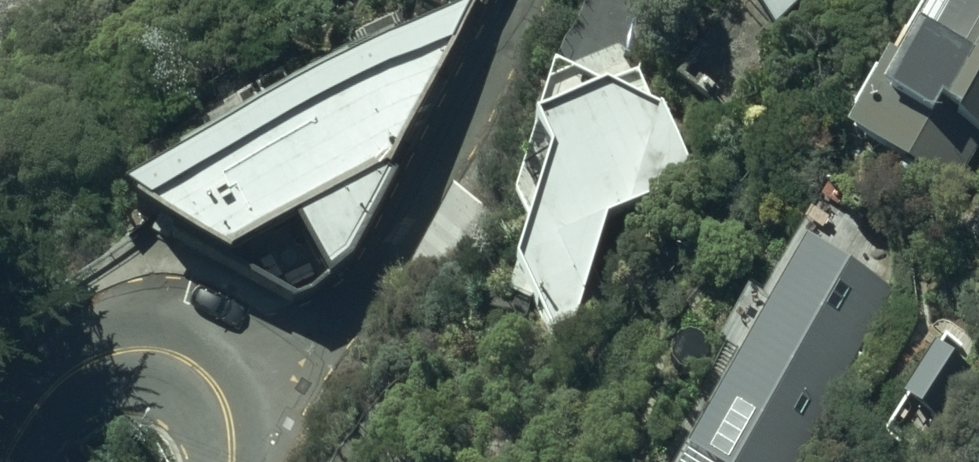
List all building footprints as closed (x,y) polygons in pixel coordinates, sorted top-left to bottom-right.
[(762,29),(807,0),(743,0),(762,29)] [(978,163),(978,0),(941,0),(858,156),(955,207),(978,163)] [(449,36),(144,202),(231,251),(388,165),(449,36)] [(532,123),(549,153),(516,264),(553,330),(575,320),(597,236),(701,184),(661,108),(648,104),(632,73),(600,89),(559,76),(546,116),(532,123)] [(800,257),(685,460),(687,461),(803,461),(891,308),(800,257)] [(938,340),(905,391),(936,413),(971,363),(938,340)]
